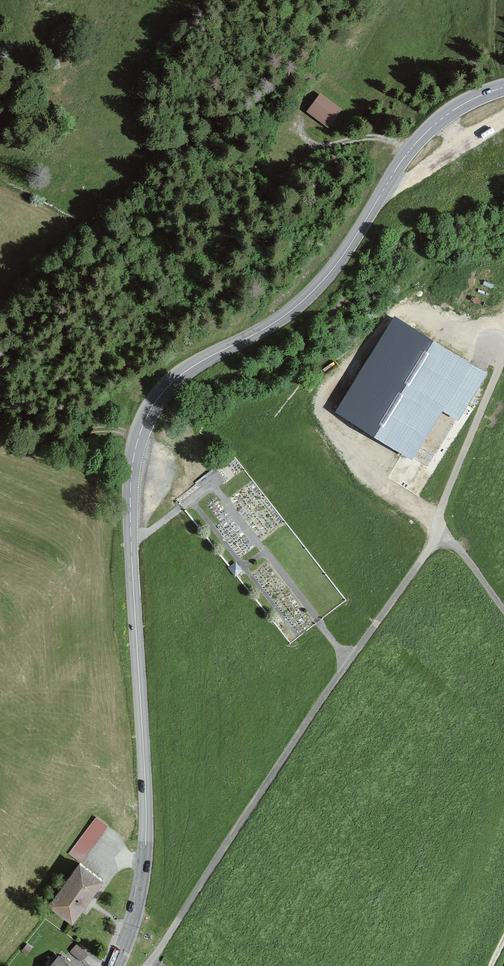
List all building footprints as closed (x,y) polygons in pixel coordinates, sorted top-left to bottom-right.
[(329,130),(344,111),(319,92),(305,111),(329,130)] [(489,372),(394,316),(335,413),(413,460),(443,411),(458,421),(489,372)] [(230,566),(237,575),(243,571),(236,561),(230,566)] [(99,818),(85,836),(98,846),(112,827),(99,818)] [(85,836),(72,853),(86,863),(98,846),(85,836)] [(83,863),(52,904),(78,924),(109,882),(83,863)] [(79,943),(72,950),(86,961),(92,954),(79,943)] [(65,958),(74,965),(81,965),(83,963),(70,952),(65,958)] [(52,965),(71,965),(60,956),(52,965)]
